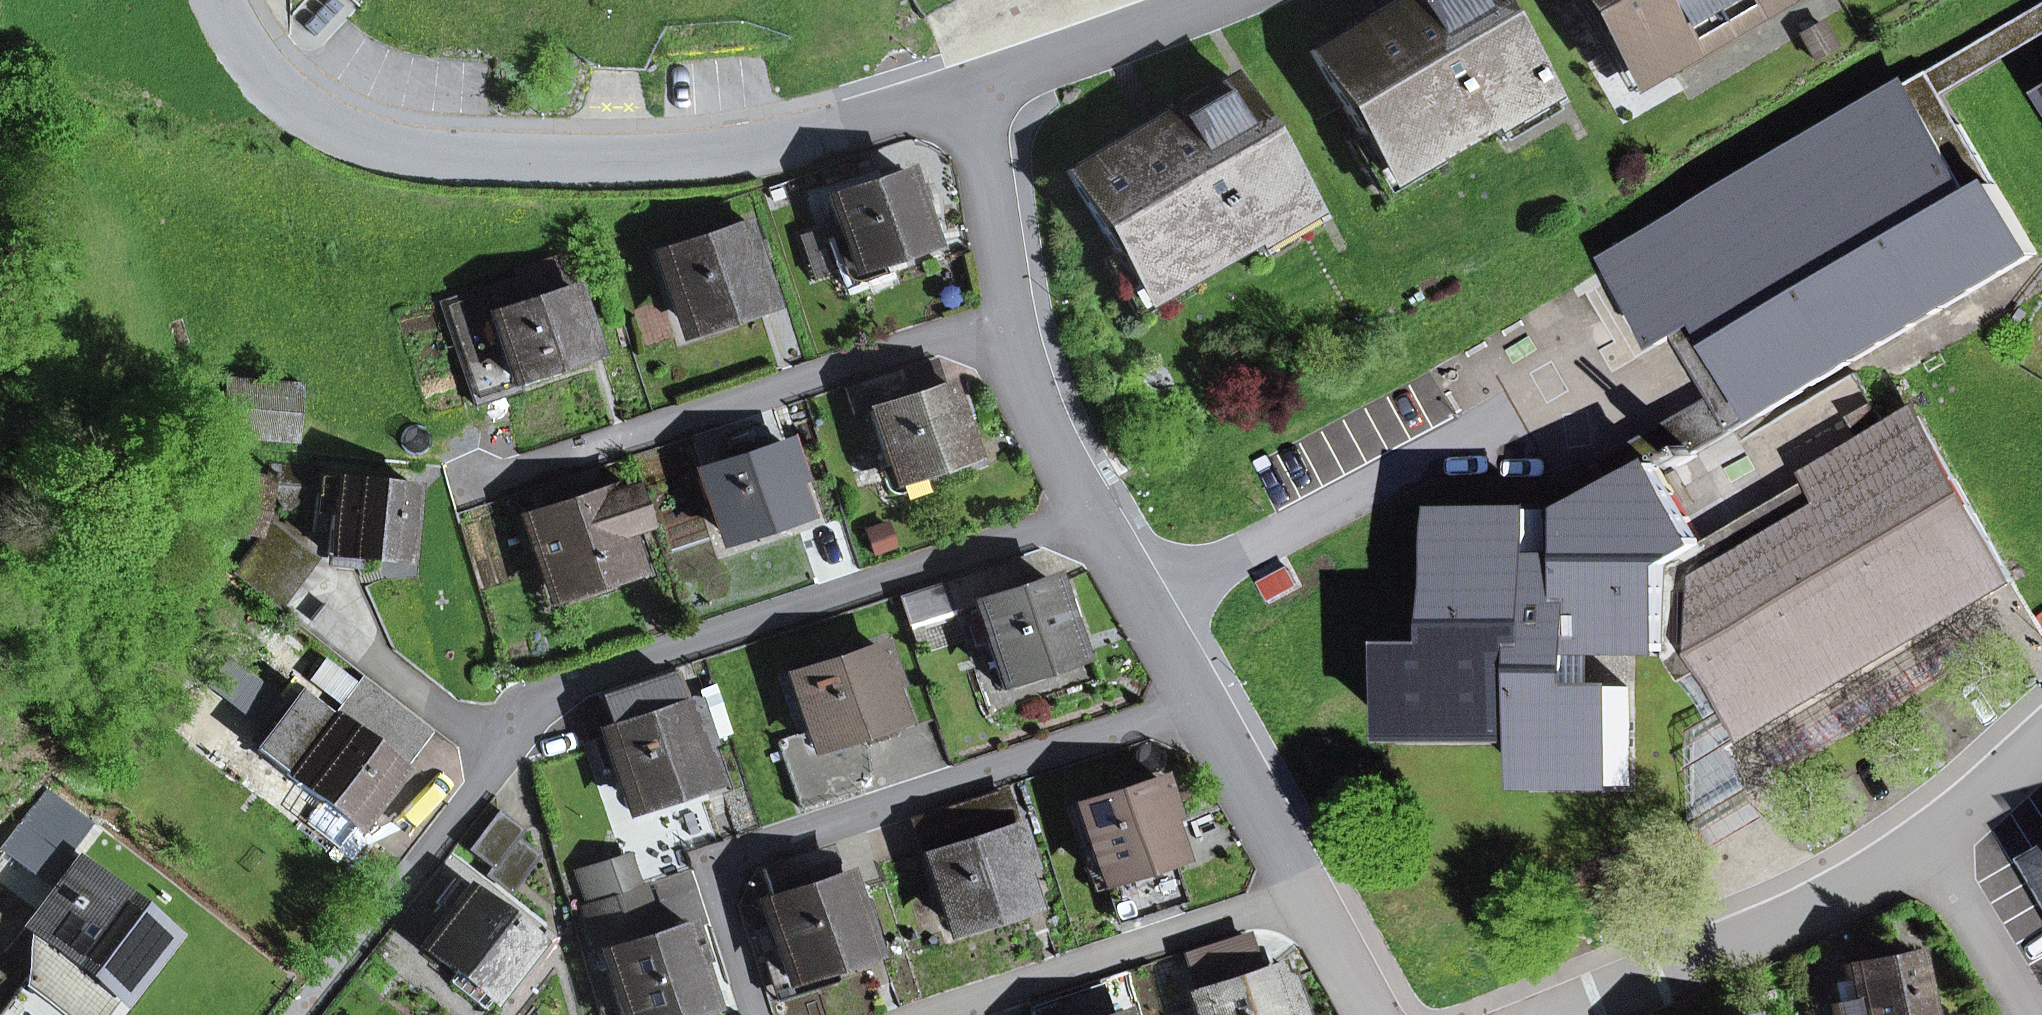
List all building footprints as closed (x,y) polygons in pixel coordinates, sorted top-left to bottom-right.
[(1429,155),(1484,123),(1539,91),(1541,90),(1488,0),(1397,0),(1309,51),(1358,134),(1368,128),(1388,161),(1422,142),(1429,155)] [(1625,68),(1585,0),(1570,0),(1624,92),(1669,65),(1662,54),(1659,48),(1625,68)] [(1662,54),(1754,0),(1585,0),(1625,68),(1659,48),(1662,54)] [(1779,0),(1759,0),(1764,9),(1779,0)] [(1967,134),(1946,95),(2041,37),(2041,5),(1909,84),(1945,146),(1958,139),(1967,134)] [(1178,261),(1186,275),(1250,238),(1302,207),(1304,206),(1228,76),(1066,171),(1114,254),(1125,248),(1144,281),(1178,261)] [(1945,146),(1909,84),(1609,260),(1658,345),(1699,321),(1718,353),(1756,418),(2037,253),(1967,134),(1958,139),(1945,146)] [(1484,123),(1496,142),(1550,110),(1539,91),(1484,123)] [(1380,203),(1438,169),(1429,155),(1422,142),(1388,161),(1368,128),(1358,134),(1344,142),(1380,203)] [(851,268),(928,243),(915,202),(910,188),(904,171),(828,196),(851,268)] [(915,202),(927,199),(922,184),(910,188),(915,202)] [(1250,238),(1261,257),(1313,226),(1302,207),(1250,238)] [(663,254),(686,323),(758,299),(746,262),(762,256),(752,225),(663,254)] [(1136,323),(1194,289),(1186,275),(1178,261),(1144,281),(1125,248),(1114,254),(1101,262),(1136,323)] [(520,391),(516,378),(591,354),(558,255),(514,269),(517,277),(442,302),(476,405),(520,391)] [(686,323),(690,336),(762,312),(758,299),(686,323)] [(906,397),(945,384),(937,358),(897,370),(906,397)] [(892,481),(969,456),(956,416),(951,401),(945,384),(906,397),(897,370),(844,388),(853,414),(869,409),(892,481)] [(302,382),(226,375),(220,436),(296,443),(302,382)] [(956,416),(968,412),(963,397),(951,401),(956,416)] [(1691,446),(1694,445),(1691,440),(1725,420),(1712,398),(1604,461),(1619,488),(1657,466),(1674,457),(1691,446)] [(1708,653),(1755,732),(2014,579),(1918,417),(1815,477),(1833,508),(1706,583),(1708,653)] [(705,472),(726,535),(794,513),(783,479),(797,475),(787,445),(705,472)] [(1680,467),(1697,457),(1691,446),(1674,457),(1680,467)] [(318,476),(319,470),(271,465),(270,477),(268,486),(286,509),(317,487),(318,476)] [(1585,690),(1585,650),(1671,649),(1671,563),(1703,543),(1657,466),(1619,488),(1579,512),(1578,560),(1540,560),(1540,512),(1451,512),(1451,634),(1464,634),(1464,647),(1403,647),(1403,737),(1526,736),(1526,724),(1538,724),(1538,784),(1628,784),(1628,690),(1585,690)] [(222,490),(215,521),(256,532),(268,486),(270,477),(238,470),(232,492),(222,490)] [(554,592),(628,567),(618,534),(642,524),(630,488),(602,497),(594,471),(531,491),(540,518),(531,521),(554,592)] [(715,539),(726,535),(705,472),(695,476),(715,539)] [(332,509),(327,553),(406,562),(415,486),(318,476),(317,487),(315,507),(332,509)] [(1727,749),(1755,732),(1708,653),(1706,583),(1833,508),(1815,477),(1703,543),(1671,563),(1671,649),(1710,721),(1694,731),(1692,827),(1707,853),(1755,826),(1767,818),(1727,749)] [(271,524),(233,574),(279,608),(317,559),(271,524)] [(1011,561),(966,576),(973,596),(954,602),(957,610),(974,604),(1020,589),(1011,561)] [(908,626),(957,610),(954,602),(973,596),(966,576),(899,598),(908,626)] [(1046,676),(1043,666),(1074,656),(1062,620),(1057,603),(1049,579),(1020,589),(974,604),(1002,690),(1046,676)] [(1062,620),(1075,616),(1069,599),(1057,603),(1062,620)] [(864,787),(859,745),(894,734),(877,683),(890,679),(881,649),(795,677),(812,730),(777,742),(799,808),(864,787)] [(342,705),(359,683),(325,658),(308,679),(342,705)] [(704,779),(693,747),(706,742),(694,706),(679,711),(667,675),(597,697),(608,734),(594,739),(604,768),(618,763),(631,803),(704,779)] [(359,721),(380,694),(362,680),(359,683),(342,705),(341,707),(359,721)] [(370,744),(368,746),(332,719),(300,694),(258,750),(355,826),(400,767),(370,744)] [(341,707),(332,719),(368,746),(370,744),(400,767),(428,731),(380,694),(359,721),(341,707)] [(1077,807),(1100,879),(1101,879),(1161,860),(1171,857),(1159,816),(1171,812),(1161,781),(1077,807)] [(1001,793),(978,801),(987,830),(1010,822),(1001,793)] [(921,819),(930,847),(987,830),(978,801),(921,819)] [(470,849),(493,867),(515,838),(520,831),(498,814),(470,849)] [(12,866),(55,833),(37,817),(0,846),(0,853),(12,866)] [(929,858),(950,925),(1023,902),(1011,866),(1024,862),(1015,831),(929,858)] [(493,867),(486,876),(506,891),(535,854),(515,838),(493,867)] [(763,866),(772,896),(823,880),(814,850),(763,866)] [(44,877),(57,887),(74,866),(61,856),(44,877)] [(2032,861),(2041,877),(2041,856),(2032,861)] [(626,858),(578,874),(586,898),(634,883),(626,858)] [(1115,923),(1184,902),(1173,867),(1164,870),(1161,860),(1101,879),(1115,923)] [(80,977),(113,1003),(165,938),(74,866),(57,887),(31,920),(86,968),(80,977)] [(772,932),(785,975),(829,962),(866,950),(856,919),(852,905),(843,877),(762,902),(772,932)] [(450,983),(482,1009),(534,943),(453,880),(436,903),(448,912),(421,947),(456,975),(450,983)] [(688,966),(704,960),(695,930),(658,941),(642,890),(585,908),(601,959),(609,957),(613,968),(627,1014),(660,1014),(680,1009),(700,1002),(688,966)] [(856,919),(866,915),(862,901),(852,905),(856,919)] [(829,962),(785,975),(772,932),(754,937),(774,1000),(835,981),(829,962)] [(1257,982),(1241,934),(1184,953),(1200,1001),(1257,982)] [(1912,952),(1844,965),(1850,1000),(1831,1004),(1833,1014),(1924,1014),(1912,952)] [(613,968),(600,972),(614,1014),(627,1014),(613,968)] [(1205,1014),(1283,1014),(1295,1011),(1286,984),(1272,988),(1269,978),(1257,982),(1200,1001),(1205,1014)] [(1103,985),(1029,1009),(1031,1014),(1112,1014),(1103,985)]
